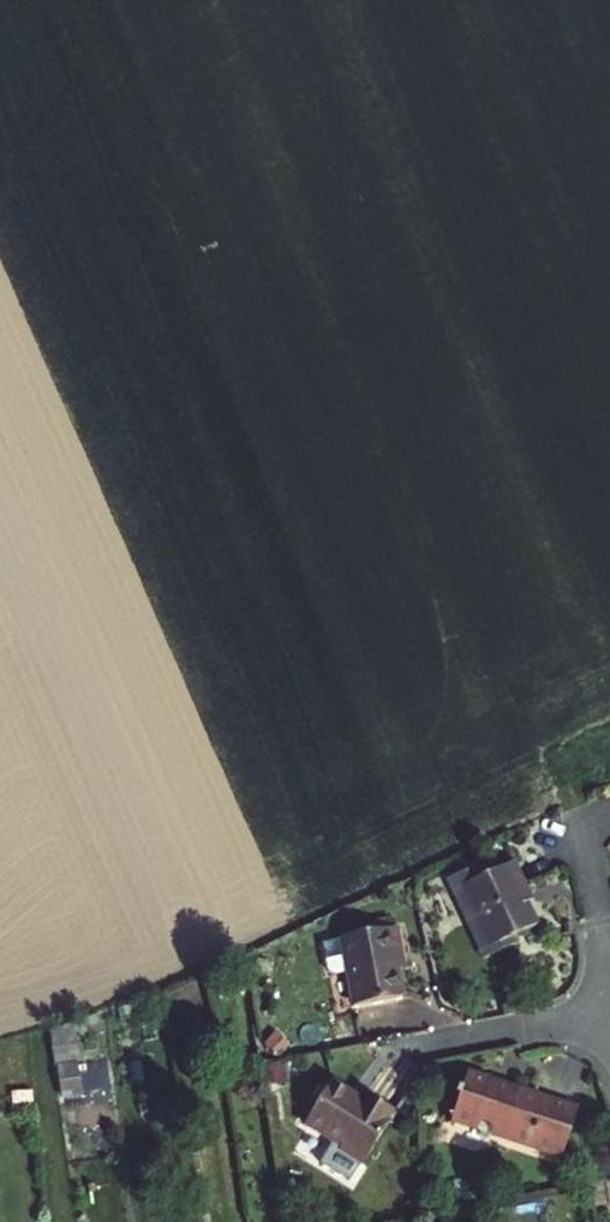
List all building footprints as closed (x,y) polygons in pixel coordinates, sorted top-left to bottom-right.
[(542,924),(529,898),(523,886),(528,884),(517,862),(467,887),(496,947),(542,924)] [(534,896),(528,884),(523,886),(529,898),(534,896)] [(403,997),(398,972),(394,954),(402,953),(397,927),(340,938),(322,942),(327,966),(332,969),(346,966),(354,1007),(403,997)] [(405,970),(402,953),(394,954),(398,972),(405,970)] [(98,1088),(84,1021),(54,1028),(67,1094),(98,1088)] [(469,1106),(475,1107),(469,1128),(490,1134),(494,1142),(498,1144),(504,1139),(570,1160),(584,1109),(524,1092),(522,1098),(508,1094),(505,1086),(483,1080),(479,1095),(474,1093),(469,1106)] [(352,1101),(349,1106),(320,1086),(291,1128),(328,1153),(326,1156),(346,1170),(381,1121),(352,1101)]
